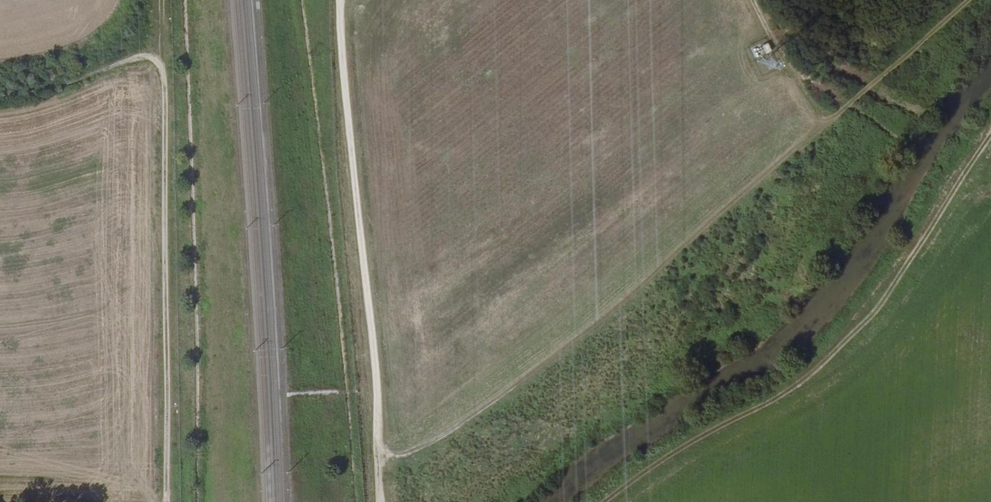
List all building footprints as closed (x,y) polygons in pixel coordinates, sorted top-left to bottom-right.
[(766,42),(750,47),(753,57),(769,51),(766,42)]
